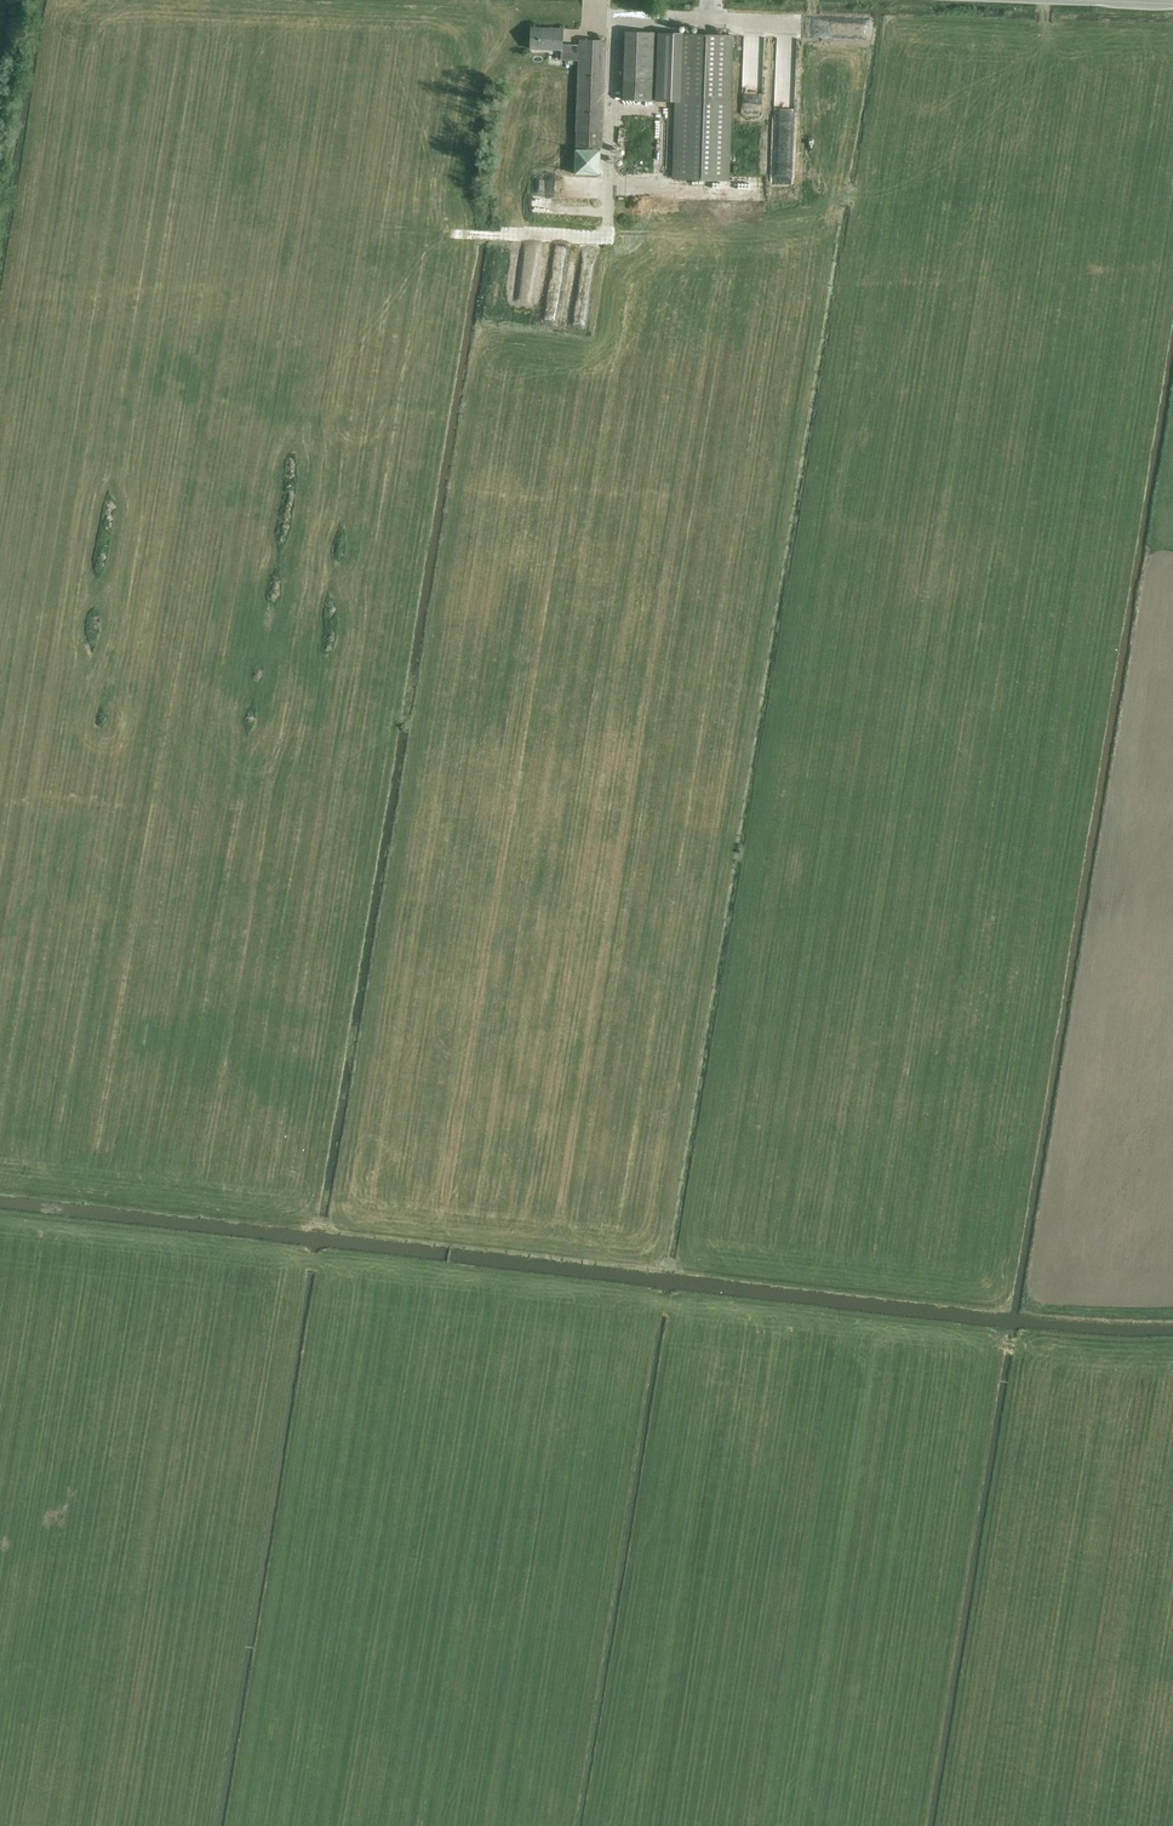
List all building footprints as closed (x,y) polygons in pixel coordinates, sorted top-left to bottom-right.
[(638,16),(638,9),(622,10),(622,17),(638,16)] [(808,21),(807,38),(856,40),(857,23),(808,21)] [(531,28),(531,40),(531,49),(561,50),(561,59),(579,60),(576,148),(603,148),(606,40),(579,39),(579,45),(562,44),(563,29),(531,28)] [(625,43),(623,100),(658,101),(675,101),(672,178),(729,180),(729,176),(731,118),(732,99),(730,99),(732,47),(732,35),(680,33),(660,32),(626,31),(625,43)] [(745,41),(744,64),(763,65),(763,46),(754,46),(754,41),(745,41)] [(824,71),(825,57),(817,56),(817,70),(824,71)] [(745,71),(743,115),(759,116),(760,80),(752,80),(752,72),(745,71)] [(794,186),(796,113),(773,112),(771,185),(794,186)] [(576,149),(575,174),(600,174),(600,149),(576,149)] [(480,217),(469,216),(468,225),(479,226),(480,217)] [(620,248),(634,248),(635,226),(621,226),(620,248)]
